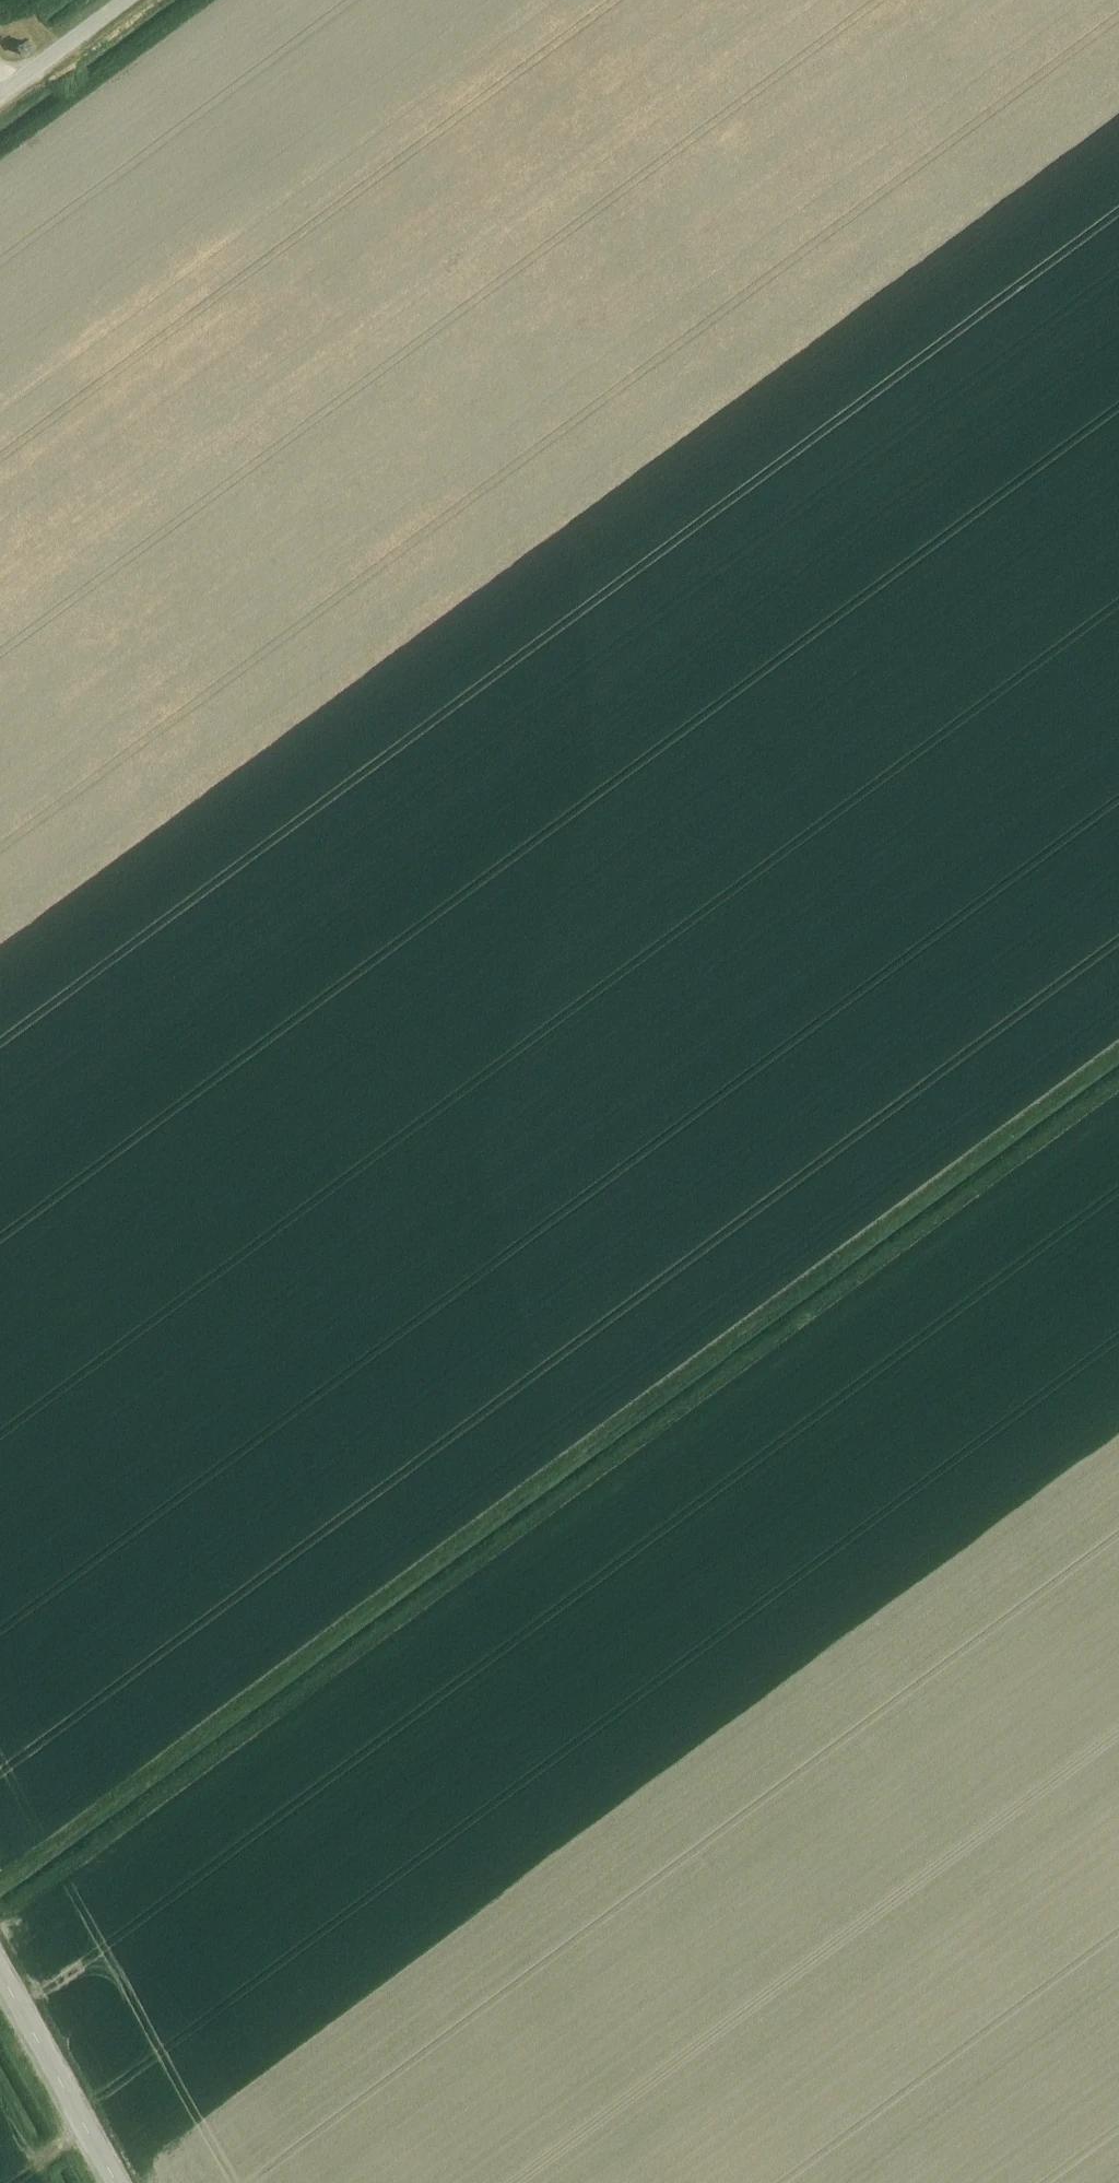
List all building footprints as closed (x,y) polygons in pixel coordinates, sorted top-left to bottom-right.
[(24,53),(33,46),(29,41),(20,49),(24,53)]
